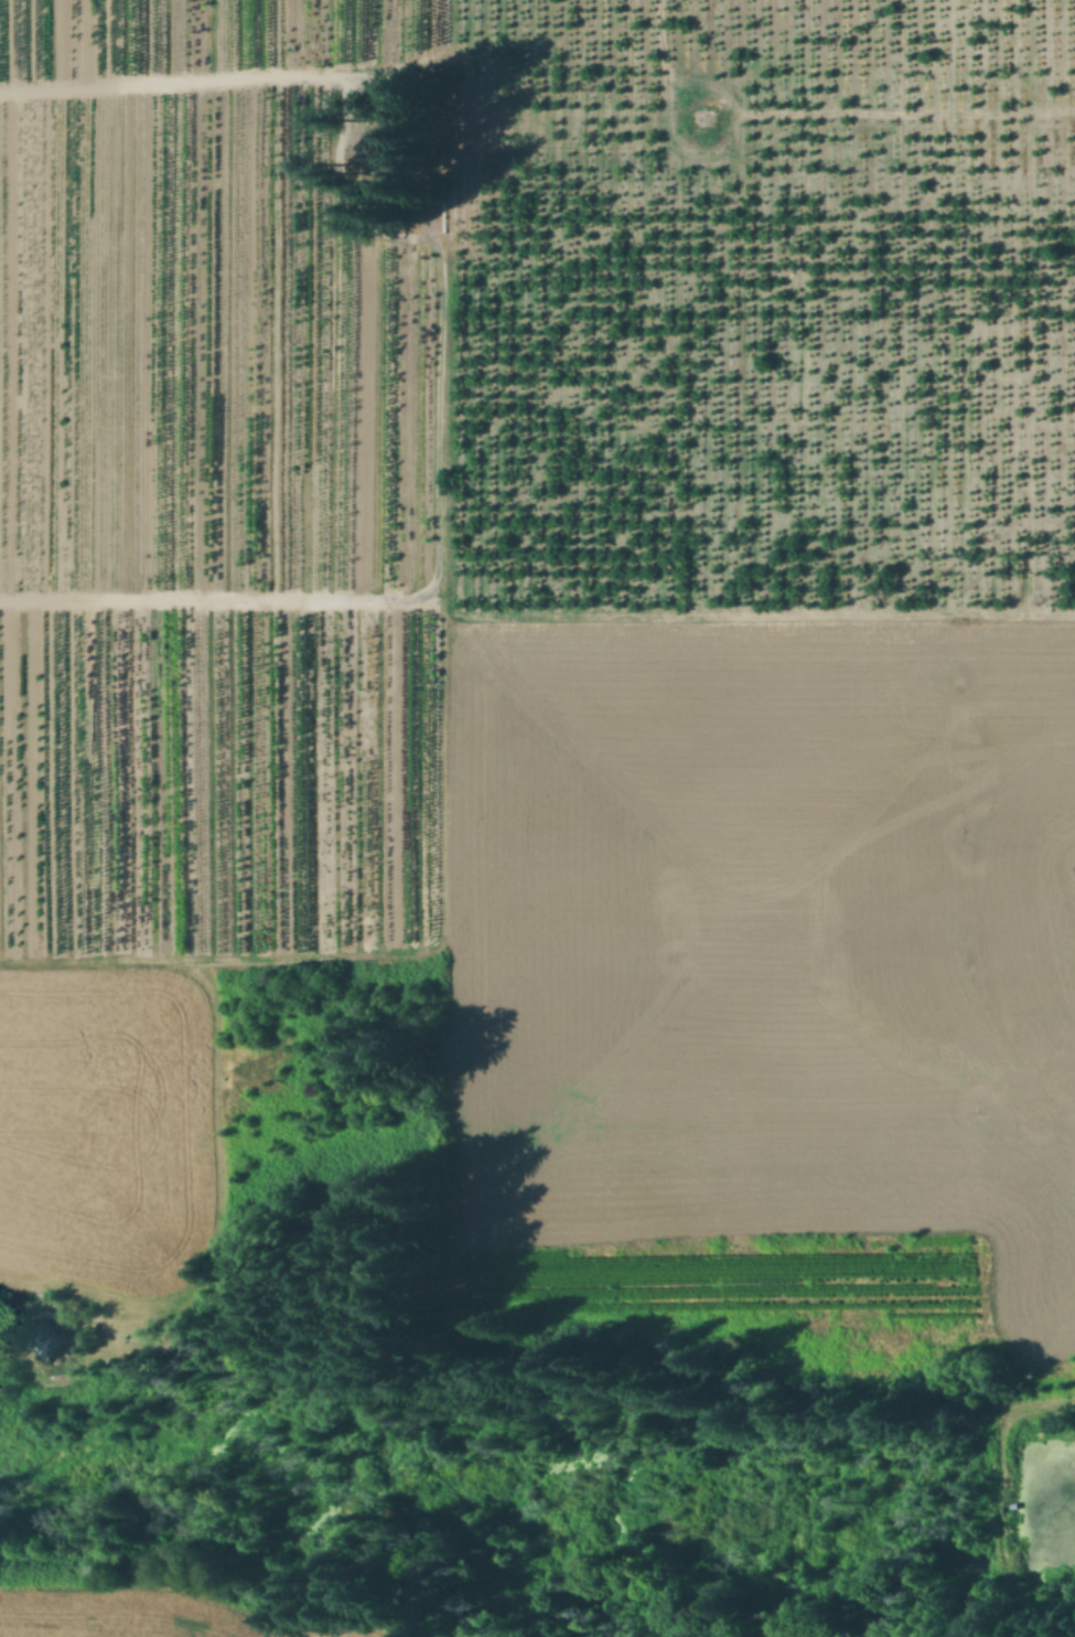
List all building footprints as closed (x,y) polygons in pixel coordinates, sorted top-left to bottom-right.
[(72,1337),(56,1361),(34,1347),(50,1323),(72,1337)]
